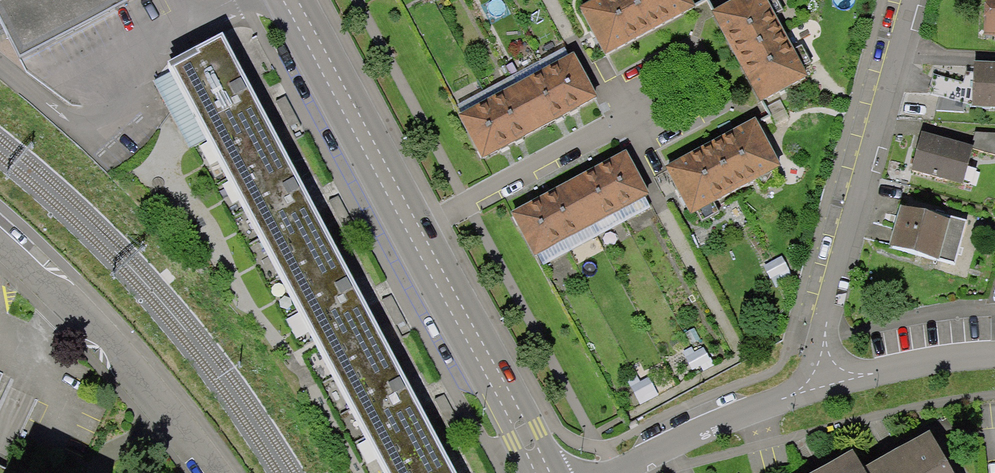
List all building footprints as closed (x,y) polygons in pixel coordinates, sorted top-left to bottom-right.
[(15,59),(128,0),(0,0),(0,31),(15,59)] [(606,55),(630,42),(672,20),(693,9),(688,0),(587,0),(590,6),(583,10),(606,55)] [(715,15),(727,38),(750,80),(762,103),(807,78),(764,0),(743,0),(715,15)] [(983,37),(994,37),(994,0),(985,0),(983,37)] [(171,72),(384,472),(453,472),(424,418),(373,321),(317,215),(265,118),(226,43),(171,72)] [(461,119),(483,160),(499,151),(526,137),(550,124),(579,109),(594,101),(573,60),(461,119)] [(926,95),(939,97),(935,113),(966,116),(967,107),(994,110),(994,66),(969,64),(969,73),(960,73),(957,84),(930,77),(926,95)] [(670,171),(693,214),(698,211),(703,220),(719,211),(714,202),(757,179),(762,190),(780,180),(774,170),(780,167),(757,125),(734,137),(692,159),(670,171)] [(967,152),(966,157),(994,159),(994,135),(973,134),(967,152)] [(966,157),(967,152),(919,139),(910,173),(958,186),(966,157)] [(513,216),(535,256),(537,256),(647,196),(625,155),(610,163),(582,178),(556,193),(529,207),(513,216)] [(911,205),(908,216),(942,227),(932,257),(950,263),(964,221),(911,205)] [(881,247),(929,263),(932,257),(942,227),(908,216),(894,211),(881,247)] [(856,472),(945,472),(922,434),(856,472)] [(808,472),(850,472),(838,455),(808,472)]
